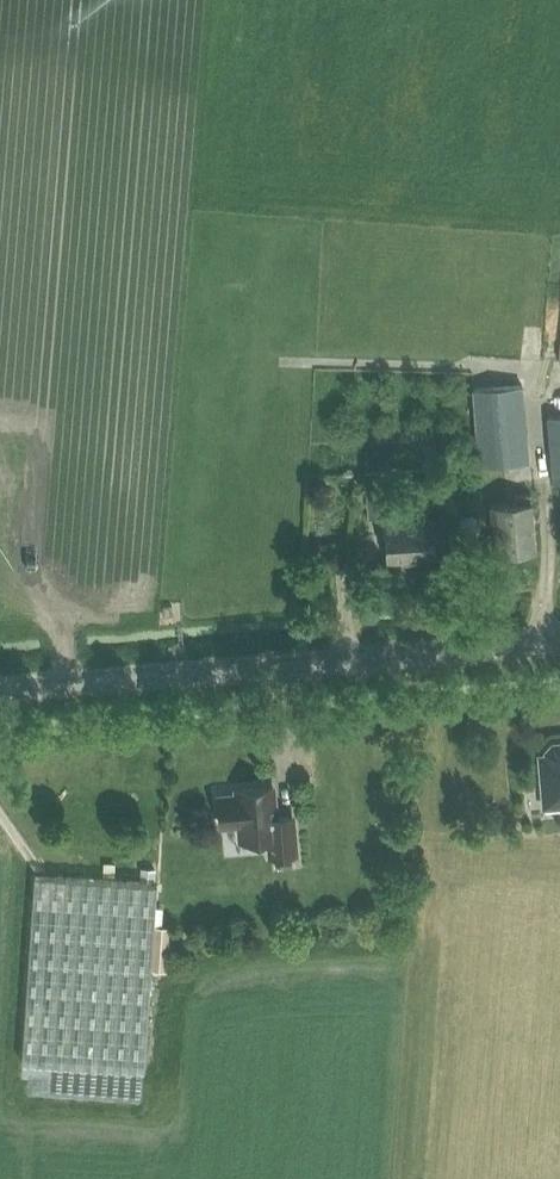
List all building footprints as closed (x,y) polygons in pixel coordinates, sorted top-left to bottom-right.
[(523,383),(473,386),(479,467),(529,464),(523,383)] [(368,486),(370,515),(386,514),(384,485),(368,486)] [(519,501),(508,501),(496,501),(496,546),(534,547),(535,492),(519,492),(519,501)] [(387,523),(390,560),(438,556),(436,519),(387,523)] [(554,744),(547,751),(547,755),(541,756),(544,789),(547,789),(548,805),(559,805),(559,743),(554,744)] [(236,788),(237,794),(218,795),(220,824),(239,822),(241,838),(269,836),(271,854),(296,852),(292,814),(275,815),(273,785),(236,788)] [(21,1060),(144,1068),(157,883),(34,874),(21,1060)]
